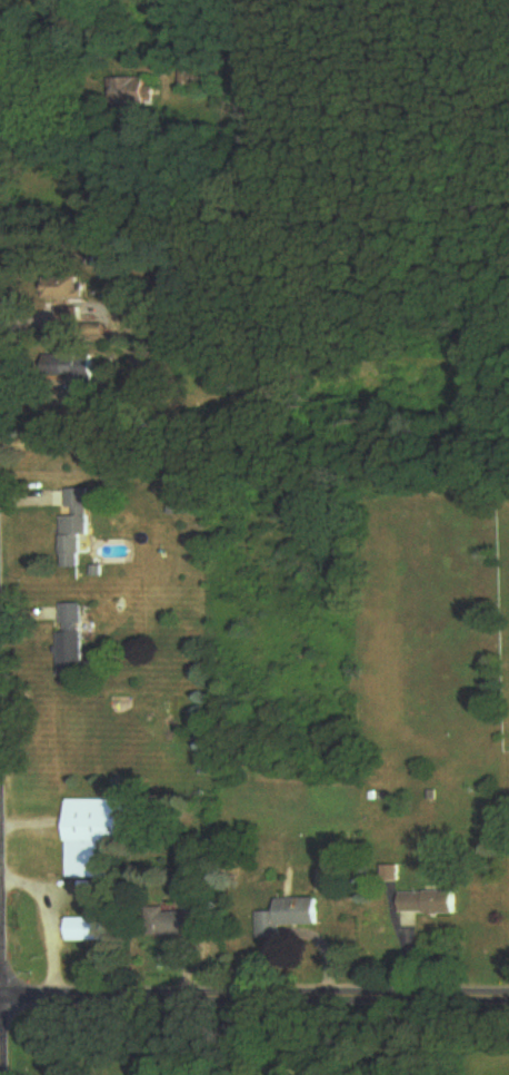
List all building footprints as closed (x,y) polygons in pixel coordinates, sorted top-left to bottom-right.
[(192,88),(192,74),(182,74),(182,88),(192,88)] [(147,109),(147,80),(111,80),(111,109),(147,109)] [(79,301),(80,278),(45,278),(45,300),(79,301)] [(92,357),(43,357),(43,379),(72,379),(72,392),(92,392),(92,357)] [(88,537),(88,490),(67,490),(67,518),(60,518),(60,569),(80,569),(79,537),(88,537)] [(83,666),(83,605),(59,605),(59,666),(83,666)] [(119,879),(119,841),(146,841),(146,801),(69,801),(69,879),(119,879)] [(457,893),(402,893),(402,915),(457,915),(457,893)] [(278,900),(278,913),(259,913),(259,941),(281,940),(281,927),(319,927),(319,900),(278,900)] [(210,936),(210,911),(151,911),(151,936),(210,936)] [(65,943),(108,943),(108,919),(65,919),(65,943)]
